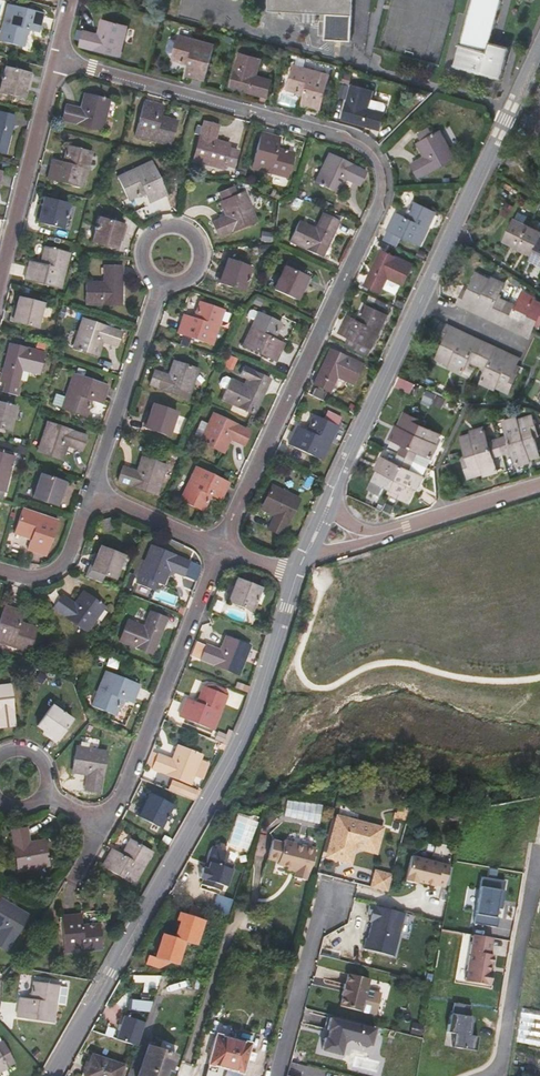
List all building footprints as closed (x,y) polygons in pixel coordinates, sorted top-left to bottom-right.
[(316,19),(317,13),(325,14),(324,40),(350,41),(353,0),(269,0),(268,11),(302,12),(301,18),(316,19)] [(455,67),(501,79),(510,47),(492,43),(490,42),(502,0),(473,0),(455,67)] [(8,4),(0,35),(0,41),(24,47),(28,30),(39,32),(44,13),(8,4)] [(129,27),(104,20),(100,33),(86,30),(84,36),(81,46),(121,56),(129,27)] [(216,45),(180,36),(179,39),(171,37),(169,49),(170,52),(175,54),(173,60),(189,65),(187,76),(206,81),(216,45)] [(263,60),(241,54),(231,89),(268,99),(273,80),(258,76),(263,60)] [(330,82),(331,75),(295,65),(288,90),(289,90),(288,92),(295,94),(296,92),(305,95),(302,106),(321,111),(330,82)] [(5,69),(0,90),(0,92),(24,98),(30,74),(5,69)] [(375,92),(353,86),(344,121),(380,131),(385,113),(370,109),(375,92)] [(110,101),(85,95),(81,108),(67,105),(63,120),(102,131),(110,101)] [(164,106),(145,100),(135,137),(171,146),(178,122),(161,117),(164,106)] [(14,125),(16,117),(0,113),(0,121),(14,125)] [(10,131),(4,153),(6,154),(14,125),(0,121),(0,128),(10,131)] [(220,127),(204,122),(193,161),(222,169),(229,145),(217,141),(220,127)] [(4,153),(10,131),(0,128),(0,152),(4,153)] [(456,159),(442,132),(436,135),(433,137),(428,129),(421,133),(425,141),(419,144),(425,156),(412,164),(420,178),(456,159)] [(281,138),(261,132),(252,168),(288,178),(294,154),(278,149),(281,138)] [(92,152),(67,146),(63,163),(52,160),(47,179),(84,188),(92,152)] [(365,173),(329,155),(316,182),(339,193),(345,181),(358,187),(365,173)] [(168,196),(152,162),(118,178),(129,201),(145,193),(149,204),(168,196)] [(220,203),(226,215),(227,218),(221,221),(220,218),(212,222),(218,237),(256,221),(244,193),(239,195),(236,187),(218,194),(222,203),(220,203)] [(42,206),(37,223),(62,229),(68,205),(44,199),(42,206)] [(438,212),(415,201),(407,217),(396,212),(388,230),(403,237),(421,246),(438,212)] [(34,222),(37,223),(42,206),(38,205),(34,222)] [(519,248),(532,222),(527,220),(529,216),(519,212),(506,241),(519,248)] [(340,223),(323,215),(316,228),(301,221),(291,242),(323,257),(340,223)] [(117,249),(119,242),(124,226),(99,219),(92,242),(117,249)] [(533,254),(539,241),(539,231),(536,229),(537,225),(532,222),(519,248),(533,254)] [(124,226),(119,242),(123,243),(128,227),(124,226)] [(398,247),(403,237),(388,230),(383,239),(398,247)] [(539,241),(533,254),(531,259),(539,263),(539,241)] [(69,253),(45,247),(40,264),(29,261),(24,281),(60,289),(69,253)] [(414,264),(382,249),(365,284),(382,292),(385,286),(400,293),(403,285),(404,286),(414,264)] [(251,269),(227,260),(219,284),(243,292),(251,269)] [(298,300),(301,294),(308,278),(302,276),(306,268),(288,260),(274,289),(298,300)] [(123,267),(104,266),(104,282),(87,281),(87,304),(122,305),(123,267)] [(471,293),(478,296),(481,297),(485,300),(493,303),(500,306),(504,308),(508,301),(498,297),(505,283),(492,277),(491,279),(477,273),(468,292),(471,293)] [(308,278),(301,294),(304,295),(311,280),(308,278)] [(471,293),(468,292),(464,290),(457,304),(464,307),(471,293)] [(507,310),(510,311),(514,313),(517,315),(521,316),(528,320),(535,323),(539,325),(539,303),(534,300),(535,298),(523,292),(517,305),(508,301),(504,308),(507,310)] [(472,310),(478,296),(471,293),(464,307),(472,310)] [(479,314),(485,300),(481,297),(478,296),(472,310),(479,314)] [(19,298),(17,306),(13,322),(37,328),(43,304),(19,298)] [(486,317),(493,303),(485,300),(479,314),(483,316),(486,317)] [(224,310),(200,302),(194,318),(183,315),(177,334),(212,346),(224,310)] [(493,303),(486,317),(488,318),(493,320),(500,306),(493,303)] [(389,315),(366,304),(358,320),(348,315),(339,333),(357,341),(373,349),(389,315)] [(500,324),(507,310),(504,308),(500,306),(493,320),(497,322),(500,324)] [(510,311),(507,310),(500,324),(507,327),(514,313),(510,311)] [(282,324),(259,312),(242,346),(276,362),(285,344),(275,339),(282,324)] [(514,313),(507,327),(515,330),(521,316),(517,315),(514,313)] [(521,333),(528,320),(521,316),(515,330),(521,333)] [(122,333),(83,319),(73,347),(98,356),(102,343),(116,348),(122,333)] [(532,331),(535,323),(528,320),(521,333),(529,337),(532,331)] [(441,338),(445,340),(449,342),(455,327),(448,324),(441,338)] [(455,327),(449,342),(456,345),(462,330),(455,327)] [(463,348),(469,334),(462,330),(456,345),(463,348)] [(463,348),(470,351),(477,337),(476,336),(469,334),(463,348)] [(470,351),(477,355),(483,340),(479,338),(477,337),(470,351)] [(481,357),(477,355),(470,351),(463,348),(456,345),(449,342),(445,340),(437,359),(451,365),(450,368),(462,373),(469,360),(478,364),(481,357)] [(481,357),(485,358),(491,344),(483,340),(477,355),(481,357)] [(357,341),(354,348),(369,356),(373,349),(357,341)] [(19,381),(22,371),(38,376),(39,372),(41,364),(44,353),(9,344),(0,381),(4,383),(2,392),(15,396),(19,381)] [(491,344),(485,358),(491,361),(498,347),(491,344)] [(491,361),(499,365),(505,351),(498,347),(491,361)] [(362,365),(329,349),(313,384),(330,392),(336,379),(352,386),(362,365)] [(505,351),(499,365),(505,368),(512,354),(505,351)] [(505,368),(513,372),(517,364),(520,357),(512,354),(505,368)] [(505,368),(499,365),(491,361),(485,358),(481,357),(478,364),(487,369),(481,382),(493,388),(495,386),(508,392),(517,374),(513,372),(505,368)] [(197,371),(173,362),(169,375),(155,370),(149,386),(188,399),(197,371)] [(271,381),(254,373),(247,386),(232,379),(222,400),(255,415),(271,381)] [(110,386),(73,374),(62,409),(86,418),(92,401),(103,405),(110,386)] [(311,396),(322,401),(325,393),(315,388),(311,396)] [(10,431),(16,408),(0,404),(0,429),(10,431)] [(153,405),(151,412),(145,427),(145,428),(169,436),(177,413),(153,405)] [(145,427),(151,412),(147,411),(142,426),(145,427)] [(321,461),(337,427),(341,419),(327,413),(324,420),(315,416),(307,431),(296,426),(288,445),(321,461)] [(403,445),(399,453),(407,457),(422,426),(423,422),(406,414),(399,428),(396,426),(391,439),(403,445)] [(178,415),(173,430),(182,432),(186,418),(178,415)] [(250,432),(213,415),(208,425),(201,422),(194,436),(201,439),(200,442),(224,453),(230,440),(244,447),(250,432)] [(508,436),(499,439),(501,446),(534,436),(539,435),(533,415),(518,420),(517,418),(504,422),(508,436)] [(86,436),(48,423),(38,451),(63,460),(67,447),(81,452),(86,436)] [(428,467),(438,446),(436,445),(440,435),(422,426),(407,457),(428,467)] [(462,437),(467,456),(501,446),(499,439),(490,442),(485,427),(472,431),(472,434),(462,437)] [(504,456),(514,454),(518,466),(531,462),(530,459),(539,457),(539,454),(534,436),(501,446),(504,456)] [(501,446),(467,456),(463,458),(469,478),(485,473),(485,476),(499,472),(495,459),(504,456),(501,446)] [(0,453),(0,491),(5,493),(14,457),(0,453)] [(407,457),(399,453),(395,464),(382,458),(376,470),(379,472),(370,490),(381,496),(385,487),(392,490),(407,457)] [(428,467),(407,457),(392,490),(390,494),(408,503),(416,488),(418,489),(424,478),(428,467)] [(166,467),(142,459),(137,472),(123,467),(118,482),(157,495),(166,467)] [(230,483),(196,467),(180,501),(203,512),(211,497),(222,502),(230,483)] [(60,498),(65,483),(41,475),(33,498),(57,506),(60,498)] [(69,484),(65,483),(60,498),(64,500),(69,484)] [(299,499),(272,486),(261,510),(274,516),(267,530),(282,536),(299,499)] [(58,522),(22,509),(14,534),(31,539),(27,551),(46,557),(58,522)] [(113,529),(111,518),(101,521),(104,531),(113,529)] [(189,562),(151,547),(140,575),(137,583),(154,590),(157,582),(163,585),(169,572),(183,577),(189,562)] [(97,555),(91,570),(115,579),(124,557),(100,548),(97,555)] [(88,569),(91,570),(97,555),(94,554),(88,569)] [(189,562),(183,577),(196,582),(199,574),(200,569),(200,567),(189,562)] [(261,589),(237,580),(228,602),(252,612),(261,589)] [(104,608),(83,593),(75,604),(63,595),(53,609),(87,633),(104,608)] [(5,606),(0,620),(0,644),(29,653),(37,628),(20,623),(24,612),(5,606)] [(167,619),(150,612),(144,627),(129,620),(120,643),(152,656),(167,619)] [(249,648),(226,638),(221,651),(206,645),(200,660),(238,676),(249,648)] [(141,686),(106,672),(92,707),(116,717),(122,700),(133,705),(141,686)] [(10,686),(0,687),(0,728),(15,727),(10,686)] [(227,697),(203,687),(196,704),(186,699),(179,718),(213,732),(227,697)] [(44,732),(57,741),(72,721),(52,707),(38,727),(44,732)] [(55,745),(57,741),(44,732),(42,735),(55,745)] [(107,753),(78,748),(73,773),(87,776),(84,791),(100,793),(107,753)] [(202,757),(177,748),(172,760),(158,755),(152,770),(190,785),(202,757)] [(183,786),(172,782),(169,791),(179,795),(183,786)] [(197,791),(183,786),(179,795),(193,800),(197,791)] [(172,807),(150,796),(139,817),(161,829),(172,807)] [(135,816),(139,817),(146,802),(143,801),(135,816)] [(381,831),(338,819),(328,857),(349,863),(354,847),(375,853),(381,831)] [(31,844),(28,829),(12,831),(19,871),(48,866),(44,842),(31,844)] [(280,863),(290,865),(299,867),(297,876),(308,878),(309,870),(311,870),(316,846),(285,839),(284,841),(273,839),(270,853),(276,855),(278,856),(280,859),(281,860),(280,863)] [(153,853),(130,840),(122,855),(111,849),(102,867),(134,885),(153,853)] [(226,857),(228,849),(215,845),(215,846),(212,848),(209,855),(211,859),(209,866),(204,864),(200,874),(204,875),(203,881),(222,887),(224,882),(228,883),(235,861),(226,857)] [(450,868),(412,858),(405,882),(416,885),(417,883),(435,888),(435,887),(444,889),(450,868)] [(288,874),(297,876),(299,867),(290,865),(288,874)] [(392,876),(375,872),(371,889),(388,893),(392,876)] [(482,878),(475,925),(498,929),(499,919),(496,918),(498,910),(502,910),(506,892),(504,891),(505,882),(482,878)] [(227,899),(217,896),(213,909),(230,913),(235,894),(229,892),(227,899)] [(1,900),(0,902),(0,930),(0,931),(0,947),(7,951),(27,915),(1,900)] [(203,918),(205,907),(189,903),(187,914),(203,918)] [(405,914),(370,906),(367,915),(371,916),(370,922),(372,923),(368,940),(366,939),(364,950),(394,957),(405,914)] [(197,943),(203,918),(187,914),(178,912),(176,920),(179,921),(178,927),(175,938),(161,934),(155,959),(177,964),(183,940),(197,943)] [(82,927),(81,915),(61,917),(65,954),(102,950),(100,925),(82,927)] [(493,939),(474,936),(466,982),(490,986),(492,972),(491,972),(489,972),(490,966),(492,966),(494,956),(490,955),(493,939)] [(344,997),(341,1008),(361,1013),(376,1016),(381,995),(367,992),(370,980),(349,975),(347,986),(345,985),(342,996),(344,997)] [(381,991),(384,983),(372,979),(369,987),(381,991)] [(59,986),(33,983),(31,1000),(19,998),(16,1018),(54,1023),(59,986)] [(133,998),(132,1009),(151,1011),(152,1000),(133,998)] [(469,1017),(471,1006),(454,1003),(452,1014),(450,1014),(447,1033),(455,1034),(453,1047),(475,1051),(478,1037),(470,1036),(467,1036),(468,1031),(470,1032),(473,1018),(469,1017)] [(122,1014),(117,1040),(139,1044),(144,1019),(122,1014)] [(376,1030),(331,1019),(323,1051),(342,1056),(345,1043),(350,1041),(360,1043),(361,1047),(368,1049),(372,1047),(376,1030)] [(211,1062),(245,1071),(251,1044),(218,1035),(211,1062)] [(6,1069),(15,1064),(5,1046),(0,1049),(0,1072),(6,1069)] [(168,1069),(171,1071),(176,1055),(148,1046),(138,1075),(165,1075),(168,1069)] [(92,1054),(85,1075),(120,1075),(124,1065),(92,1054)] [(245,1071),(211,1062),(208,1075),(243,1075),(245,1071)]
